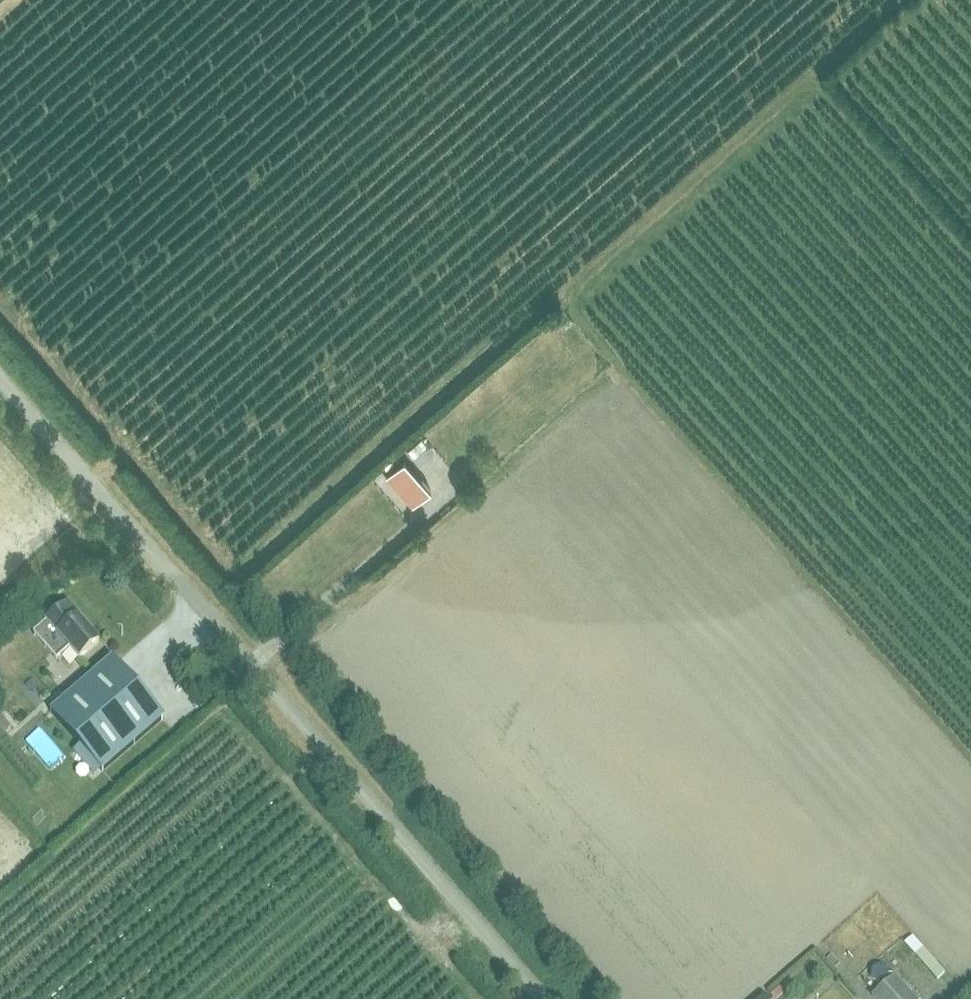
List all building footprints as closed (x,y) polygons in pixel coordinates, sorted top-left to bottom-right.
[(386,476),(412,506),(431,490),(404,460),(386,476)] [(99,644),(78,620),(81,618),(68,604),(46,623),(47,624),(34,636),(56,661),(69,650),(79,661),(99,644)] [(51,713),(102,772),(162,720),(162,721),(163,720),(111,660),(110,661),(111,661),(51,713)] [(910,932),(899,937),(906,952),(917,947),(910,932)] [(913,954),(928,971),(934,965),(919,948),(913,954)] [(870,980),(885,972),(879,961),(864,970),(870,980)] [(894,976),(872,995),(876,998),(915,998),(894,976)] [(791,977),(771,994),(775,998),(777,998),(796,983),(791,977)]
